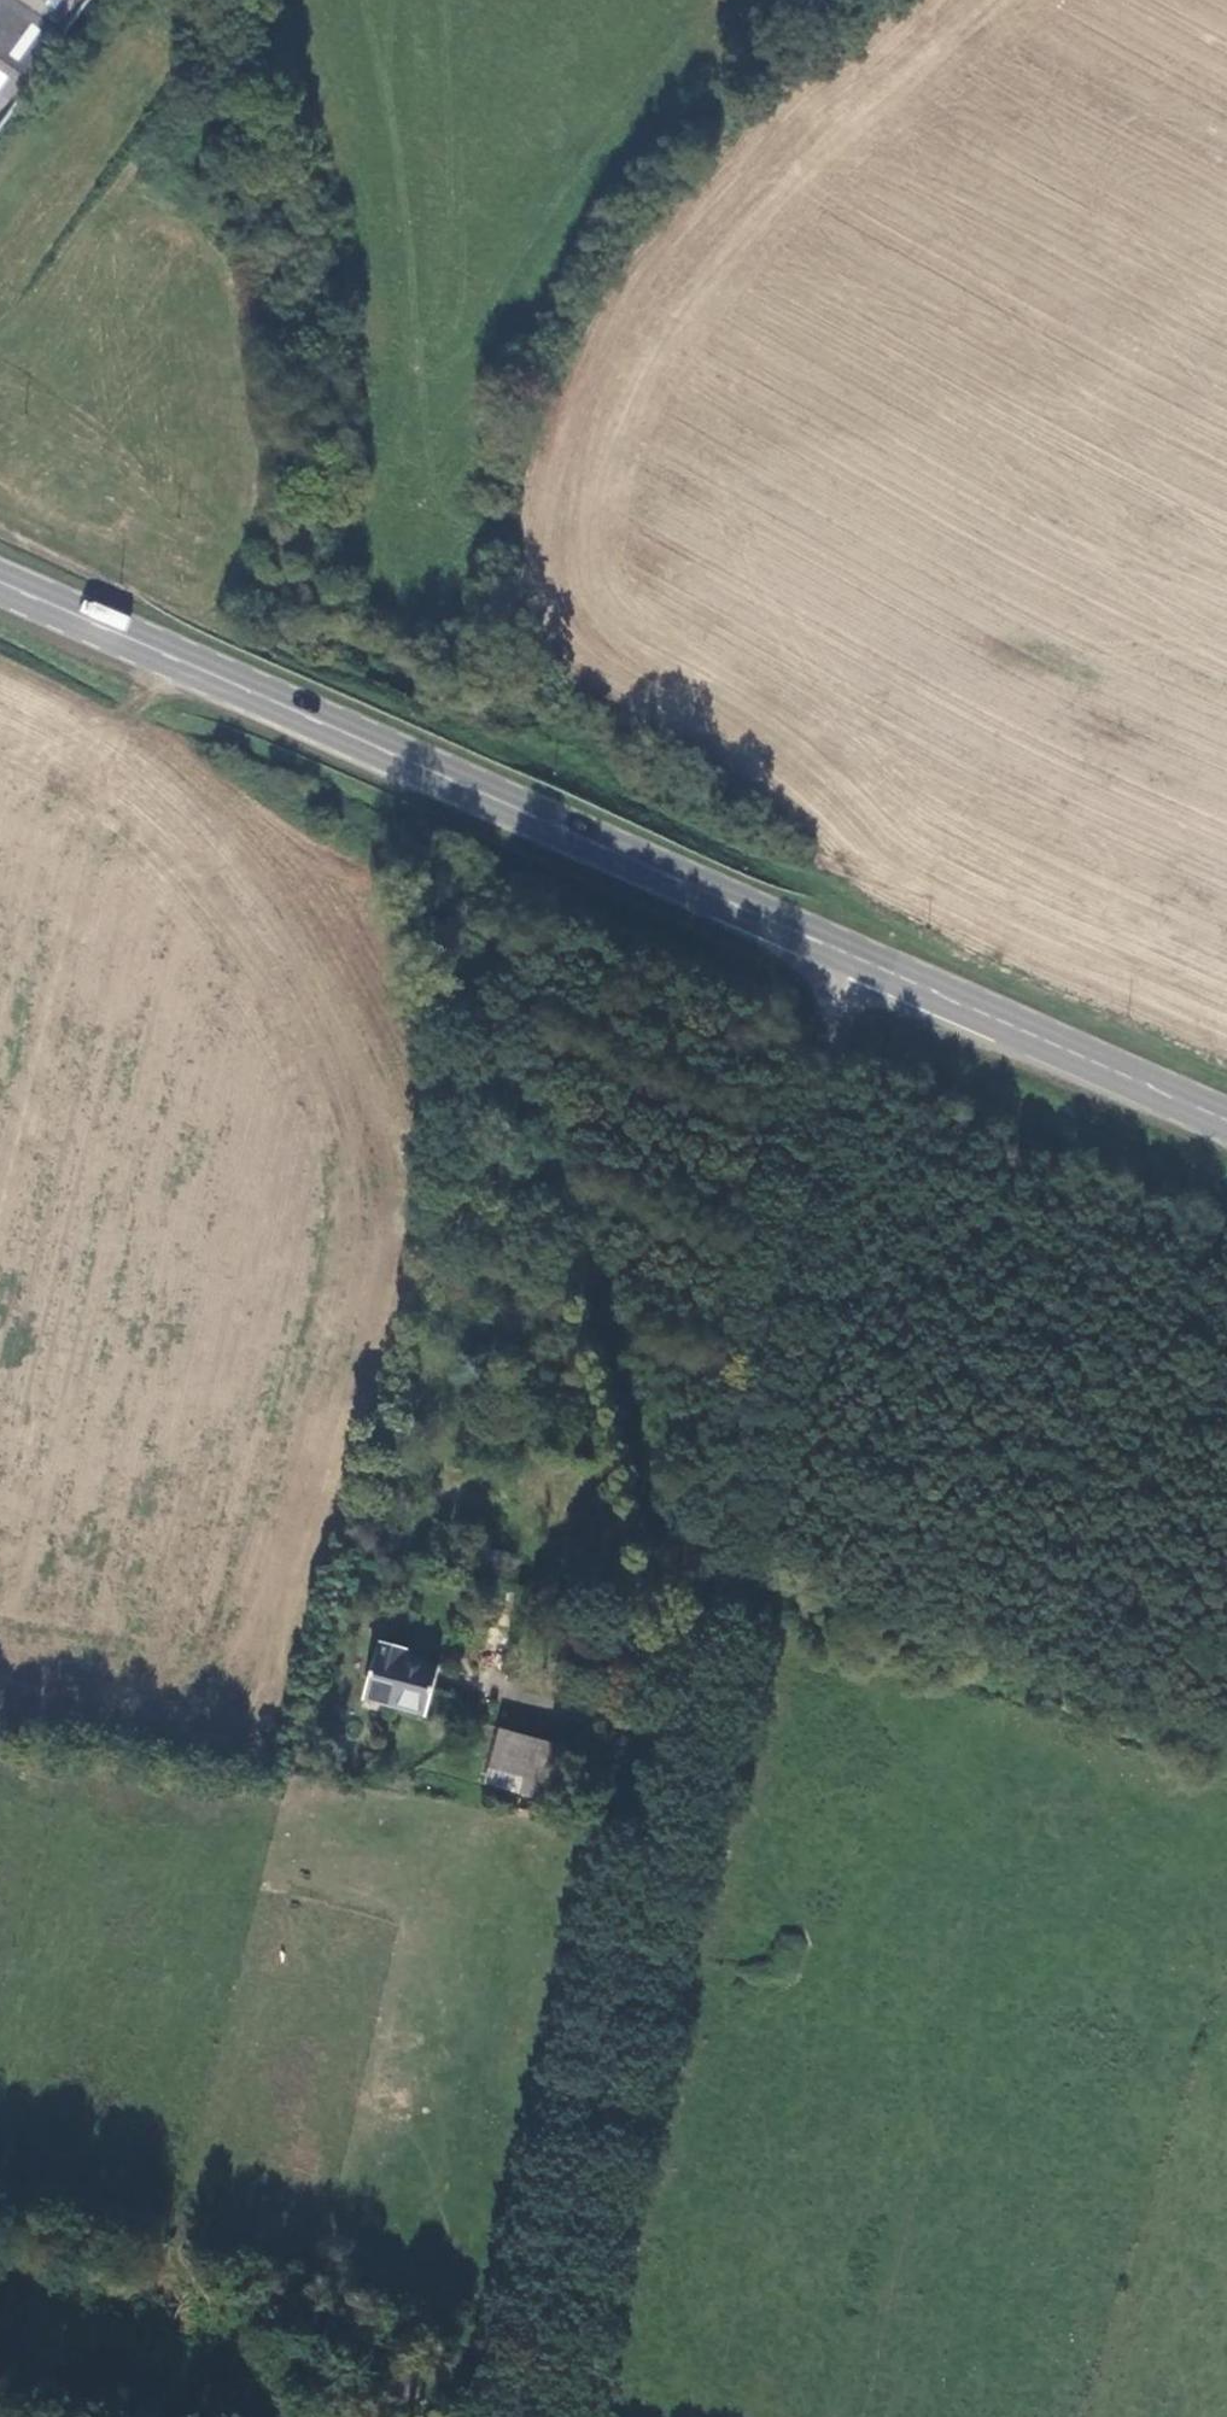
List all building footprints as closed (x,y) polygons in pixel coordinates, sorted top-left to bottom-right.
[(90,0),(0,0),(0,127),(90,0)] [(409,1654),(412,1645),(390,1639),(388,1647),(381,1645),(366,1695),(427,1713),(442,1664),(409,1654)] [(502,1732),(492,1769),(527,1778),(523,1794),(555,1803),(570,1750),(502,1732)]
